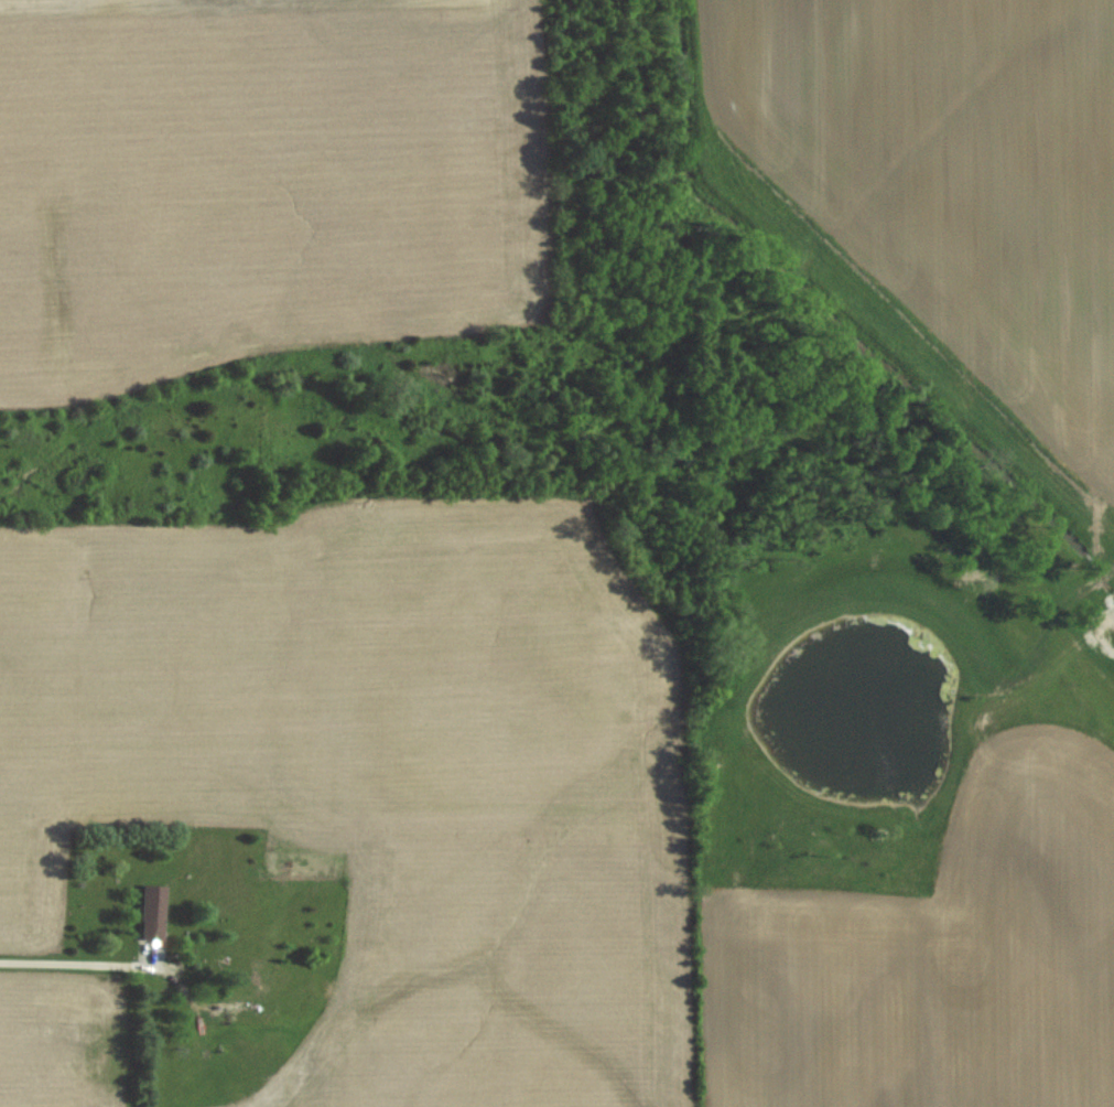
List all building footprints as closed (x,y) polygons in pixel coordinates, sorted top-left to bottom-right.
[(165,884),(142,884),(142,939),(165,939),(165,884)]
